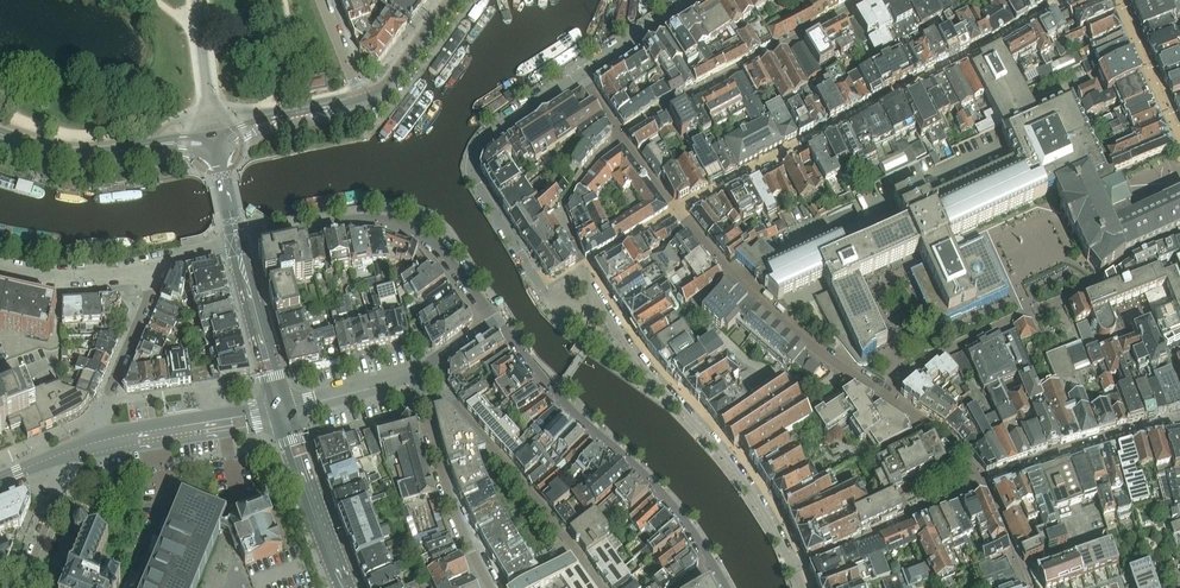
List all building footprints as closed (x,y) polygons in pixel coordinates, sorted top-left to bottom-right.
[(343,9),(368,0),(340,0),(343,9)] [(350,28),(363,24),(371,21),(372,20),(367,6),(369,3),(371,4),(373,0),(368,0),(343,9),(347,19),(350,28)] [(422,8),(409,0),(381,0),(411,22),(422,8)] [(715,3),(731,29),(734,27),(742,21),(729,0),(718,0),(715,3)] [(747,0),(729,0),(742,21),(751,16),(755,13),(747,0)] [(755,13),(766,31),(772,43),(783,37),(777,27),(770,14),(761,19),(757,11),(765,6),(762,0),(747,0),(755,13)] [(806,4),(808,8),(815,21),(816,20),(838,7),(834,0),(813,0),(806,4)] [(896,42),(906,38),(919,31),(903,0),(885,0),(878,4),(891,29),(893,33),(891,33),(896,42)] [(928,21),(917,0),(908,0),(909,1),(921,25),(928,21)] [(928,21),(941,14),(938,8),(935,2),(927,6),(924,0),(917,0),(928,21)] [(966,12),(964,9),(963,10),(958,0),(944,0),(946,4),(938,8),(941,14),(946,25),(956,21),(954,18),(966,12)] [(991,7),(980,14),(991,35),(1013,22),(1002,0),(987,0),(991,7)] [(1006,2),(1016,20),(1026,14),(1019,0),(1005,0),(1006,2)] [(1033,0),(1019,0),(1026,14),(1038,8),(1033,0)] [(1048,2),(1047,0),(1033,0),(1038,8),(1048,2)] [(1072,20),(1095,9),(1090,0),(1084,0),(1066,10),(1072,20)] [(1107,4),(1105,0),(1090,0),(1095,9),(1107,4)] [(1132,8),(1153,0),(1129,0),(1132,8)] [(1177,6),(1179,4),(1179,0),(1153,0),(1132,8),(1137,20),(1141,31),(1179,16),(1179,13),(1177,6)] [(864,7),(866,11),(885,47),(896,42),(891,33),(893,33),(891,29),(878,4),(877,1),(864,7)] [(731,29),(715,3),(693,17),(709,43),(719,37),(731,29)] [(1079,33),(1108,20),(1113,18),(1107,4),(1095,9),(1072,20),(1075,26),(1076,25),(1079,33)] [(799,29),(815,21),(808,8),(777,27),(783,37),(799,29)] [(968,15),(981,41),(991,35),(980,14),(977,10),(968,15)] [(1057,16),(1069,38),(1079,33),(1076,25),(1075,26),(1072,20),(1066,10),(1057,16)] [(875,53),(885,47),(866,11),(855,17),(868,41),(875,53)] [(966,12),(954,18),(956,21),(956,20),(960,28),(970,47),(981,41),(968,15),(966,12)] [(374,31),(372,34),(392,48),(396,43),(405,31),(407,28),(388,13),(374,31)] [(755,23),(747,28),(760,49),(772,43),(766,31),(755,13),(751,16),(755,23)] [(1045,19),(1057,43),(1069,38),(1057,16),(1056,13),(1045,19)] [(1179,27),(1179,16),(1141,31),(1145,41),(1179,27)] [(709,43),(693,17),(677,27),(694,54),(703,48),(703,47),(709,43)] [(857,48),(868,41),(855,17),(843,23),(854,43),(855,42),(857,48)] [(1079,33),(1069,38),(1057,43),(1053,45),(1060,60),(1070,56),(1066,48),(1084,40),(1082,38),(1087,36),(1091,45),(1114,35),(1120,33),(1113,18),(1108,21),(1108,20),(1079,33)] [(1057,43),(1045,19),(1035,24),(1036,26),(1045,41),(1049,39),(1053,45),(1057,43)] [(371,21),(363,24),(350,28),(355,39),(360,52),(372,34),(374,31),(371,21)] [(853,43),(854,43),(843,23),(831,30),(845,54),(852,50),(847,42),(851,40),(853,43)] [(959,52),(970,47),(960,28),(954,31),(951,25),(947,27),(959,52)] [(1045,41),(1036,26),(1026,33),(1036,51),(1045,67),(1051,64),(1046,56),(1044,57),(1043,56),(1051,51),(1045,41)] [(698,61),(702,68),(702,67),(694,54),(677,27),(666,35),(682,60),(684,64),(685,64),(687,67),(698,61)] [(734,27),(731,29),(748,56),(751,54),(760,50),(760,49),(747,28),(738,34),(734,27)] [(947,27),(935,32),(948,58),(959,52),(947,27)] [(722,42),(712,48),(725,68),(748,56),(731,29),(719,37),(722,42)] [(1160,59),(1179,52),(1179,29),(1147,43),(1155,61),(1160,59)] [(831,30),(819,36),(829,51),(835,48),(840,57),(845,54),(831,30)] [(919,31),(906,38),(924,70),(935,65),(922,38),(919,31)] [(935,65),(948,58),(935,32),(922,38),(935,65)] [(1036,51),(1026,33),(1013,40),(1030,73),(1037,69),(1030,55),(1036,51)] [(1082,64),(1125,44),(1120,33),(1115,36),(1114,35),(1091,45),(1088,46),(1089,48),(1070,56),(1060,60),(1051,64),(1045,67),(1036,71),(1042,83),(1082,64)] [(392,48),(372,34),(360,52),(369,59),(370,59),(369,60),(368,61),(368,62),(368,63),(368,64),(368,65),(368,66),(369,67),(370,67),(370,68),(371,68),(372,69),(373,69),(374,69),(375,69),(376,68),(377,68),(377,67),(378,66),(379,66),(392,48)] [(835,61),(829,51),(819,36),(818,34),(803,42),(805,44),(820,70),(835,61)] [(680,62),(682,60),(666,35),(653,43),(668,68),(680,62)] [(924,70),(906,38),(896,42),(900,51),(900,52),(913,76),(924,70)] [(1030,73),(1013,40),(1012,41),(1001,47),(1011,66),(1017,62),(1021,69),(1020,69),(1024,77),(1030,73)] [(672,75),(668,68),(653,43),(642,50),(648,60),(661,82),(672,75)] [(820,70),(805,44),(791,52),(808,82),(822,73),(820,70)] [(1125,44),(1082,64),(1086,76),(1099,69),(1126,57),(1130,55),(1125,44)] [(1014,160),(943,193),(938,183),(937,182),(937,181),(936,180),(935,180),(934,180),(932,179),(931,179),(930,179),(929,180),(892,196),(899,211),(906,227),(867,244),(846,254),(839,240),(781,266),(773,259),(760,247),(750,257),(744,251),(735,258),(734,259),(748,272),(755,278),(754,279),(767,291),(777,301),(784,298),(824,280),(830,293),(816,299),(816,298),(815,298),(818,304),(826,321),(833,332),(837,338),(840,343),(846,351),(851,357),(856,364),(857,365),(859,366),(860,366),(862,367),(865,366),(867,365),(869,364),(871,362),(872,360),(872,358),(872,356),(872,354),(876,351),(875,349),(887,343),(861,287),(858,281),(878,272),(893,265),(903,261),(919,253),(921,259),(925,267),(910,275),(933,325),(934,327),(1008,295),(1006,291),(983,241),(953,255),(949,247),(946,241),(1055,192),(1062,207),(1059,208),(1061,212),(1061,214),(1065,222),(1068,230),(1072,237),(1075,236),(1086,260),(1089,260),(1100,274),(1124,255),(1175,231),(1175,232),(1176,231),(1178,234),(1179,233),(1179,193),(1162,202),(1134,215),(1130,217),(1127,210),(1127,209),(1127,208),(1130,207),(1129,205),(1125,206),(1124,205),(1128,203),(1127,202),(1126,199),(1123,201),(1122,198),(1125,197),(1124,195),(1123,193),(1120,194),(1119,192),(1122,191),(1121,187),(1119,183),(1116,184),(1116,183),(1115,183),(1111,175),(1106,178),(1106,176),(1101,165),(1112,160),(1108,152),(1107,152),(1104,145),(1100,147),(1095,134),(1096,133),(1096,132),(1092,134),(1087,136),(1071,100),(1038,115),(1011,66),(1001,47),(968,65),(986,99),(993,110),(983,115),(986,122),(975,127),(979,135),(1001,126),(1003,131),(1001,132),(1014,160)] [(725,68),(712,48),(706,52),(703,48),(694,54),(702,67),(702,68),(690,72),(696,84),(725,68)] [(807,87),(788,53),(786,50),(774,57),(795,94),(806,88),(807,87)] [(662,84),(661,82),(648,60),(646,62),(639,52),(620,65),(635,87),(646,80),(653,89),(653,90),(662,84)] [(900,83),(913,76),(900,52),(869,68),(882,92),(891,87),(891,86),(899,82),(900,83)] [(1160,59),(1160,60),(1156,61),(1164,81),(1165,81),(1179,76),(1179,53),(1179,52),(1160,59)] [(774,57),(760,64),(772,86),(782,103),(795,95),(795,94),(774,57)] [(1126,59),(1126,57),(1099,69),(1100,71),(1096,73),(1106,95),(1135,82),(1141,80),(1131,57),(1126,59)] [(857,74),(871,97),(871,98),(882,92),(869,68),(864,58),(852,64),(856,73),(857,74)] [(668,68),(672,75),(681,91),(684,90),(693,85),(680,62),(668,68)] [(634,103),(642,97),(649,93),(640,98),(634,88),(635,87),(620,65),(619,66),(618,66),(608,72),(617,87),(622,95),(627,92),(634,103)] [(986,99),(968,65),(957,70),(975,104),(986,99)] [(758,66),(746,73),(756,94),(770,87),(758,66)] [(846,79),(839,68),(824,76),(827,81),(830,86),(831,90),(844,113),(860,104),(859,103),(860,103),(846,79)] [(1068,73),(1075,88),(1080,86),(1073,70),(1068,73)] [(943,77),(943,78),(962,113),(967,111),(966,109),(973,105),(956,71),(943,77)] [(594,82),(603,95),(617,87),(608,72),(594,82)] [(861,103),(871,97),(857,74),(856,73),(846,79),(860,103),(861,103)] [(729,81),(730,84),(715,92),(730,119),(745,110),(753,125),(767,118),(743,74),(729,81)] [(661,82),(662,84),(670,97),(681,91),(672,75),(661,82)] [(305,80),(308,90),(308,94),(328,91),(325,76),(305,80)] [(1179,93),(1179,76),(1165,81),(1172,96),(1179,93)] [(974,127),(967,111),(962,113),(943,78),(932,84),(949,111),(952,110),(956,118),(954,119),(960,133),(974,127)] [(1149,99),(1149,98),(1141,81),(1141,80),(1135,82),(1106,95),(1102,97),(1081,106),(1086,119),(1084,119),(1087,127),(1089,126),(1092,134),(1096,132),(1120,123),(1122,122),(1120,117),(1121,116),(1120,113),(1125,111),(1125,110),(1135,105),(1137,108),(1151,102),(1149,99)] [(830,120),(844,113),(831,90),(830,86),(827,81),(821,85),(824,89),(815,94),(830,120)] [(949,111),(932,84),(932,82),(921,88),(943,132),(948,130),(941,116),(949,112),(949,111)] [(649,93),(656,105),(670,97),(662,84),(653,90),(653,89),(653,90),(649,93)] [(1096,84),(1083,89),(1077,92),(1081,106),(1102,97),(1096,84)] [(603,95),(609,105),(623,98),(621,96),(622,95),(617,87),(603,95)] [(943,132),(921,88),(921,87),(912,92),(901,98),(920,137),(927,133),(933,146),(947,140),(943,132)] [(811,123),(813,129),(826,122),(814,98),(810,95),(806,88),(795,94),(795,95),(800,93),(802,97),(797,99),(811,123)] [(587,127),(601,117),(581,90),(568,99),(587,127)] [(730,119),(715,92),(701,100),(707,111),(704,112),(714,126),(714,127),(730,119)] [(649,93),(642,97),(634,103),(630,106),(630,107),(616,116),(624,126),(656,105),(649,93)] [(609,105),(616,116),(630,107),(630,106),(629,107),(623,98),(609,105)] [(587,127),(568,99),(548,112),(547,112),(541,116),(560,146),(576,135),(587,127)] [(784,107),(799,135),(799,136),(813,129),(810,124),(811,123),(797,99),(784,107)] [(916,134),(916,133),(899,99),(889,105),(903,135),(908,132),(910,137),(916,134)] [(685,108),(689,116),(697,129),(698,129),(700,134),(707,131),(714,126),(704,112),(707,111),(701,100),(685,108)] [(769,117),(784,143),(787,142),(797,136),(779,102),(765,109),(769,117)] [(1120,117),(1122,122),(1149,110),(1149,111),(1154,109),(1151,102),(1137,108),(1135,105),(1125,110),(1125,111),(1120,113),(1121,116),(1120,117)] [(903,135),(889,105),(879,111),(883,118),(892,137),(895,144),(899,142),(904,145),(905,144),(901,136),(903,135)] [(683,106),(673,111),(675,114),(670,116),(681,138),(697,129),(689,116),(683,106)] [(1149,110),(1122,122),(1120,123),(1121,126),(1123,129),(1126,131),(1129,131),(1132,131),(1135,131),(1154,123),(1159,121),(1154,109),(1150,111),(1149,111),(1149,110)] [(883,118),(879,111),(869,117),(882,147),(890,143),(892,150),(894,156),(901,169),(916,162),(915,160),(909,148),(906,143),(905,144),(904,145),(899,142),(895,144),(892,137),(883,118)] [(534,121),(514,134),(535,162),(560,146),(541,116),(535,120),(534,121)] [(676,135),(665,116),(653,123),(663,142),(676,135)] [(576,135),(581,143),(585,140),(606,125),(601,117),(587,127),(576,135)] [(723,141),(738,168),(762,155),(784,143),(769,117),(767,118),(753,125),(723,141)] [(882,147),(869,117),(859,122),(877,162),(878,161),(885,174),(886,177),(901,169),(894,156),(886,159),(882,151),(883,151),(882,147)] [(848,128),(867,170),(879,165),(877,162),(859,122),(848,128)] [(1108,152),(1112,160),(1167,136),(1160,123),(1161,123),(1160,122),(1155,125),(1154,123),(1135,131),(1132,131),(1129,131),(1126,131),(1123,129),(1121,126),(1120,123),(1096,132),(1096,133),(1108,128),(1117,148),(1108,152)] [(658,137),(650,124),(629,138),(638,150),(649,143),(652,147),(659,143),(657,138),(658,137)] [(611,133),(606,125),(585,140),(596,151),(610,137),(610,138),(611,133)] [(836,134),(850,163),(856,159),(856,162),(861,173),(867,170),(848,128),(848,127),(836,134)] [(703,140),(718,166),(721,171),(724,176),(735,170),(721,144),(716,146),(710,136),(707,131),(700,134),(703,139),(703,140)] [(537,165),(535,162),(514,134),(503,144),(513,158),(519,166),(521,165),(524,168),(532,169),(537,165)] [(820,141),(834,166),(847,159),(849,163),(850,163),(836,134),(820,141)] [(1167,137),(1167,136),(1112,160),(1101,165),(1106,176),(1110,174),(1112,173),(1114,172),(1172,148),(1168,138),(1162,140),(1167,137),(1167,136),(1167,137)] [(721,171),(718,166),(703,140),(703,139),(690,146),(695,154),(692,156),(708,185),(724,176),(721,171)] [(596,151),(585,140),(581,143),(584,147),(571,164),(579,170),(594,153),(596,151)] [(834,166),(820,141),(806,149),(824,185),(839,177),(834,166)] [(909,148),(915,160),(926,154),(920,142),(914,145),(909,148)] [(519,166),(513,158),(503,144),(484,159),(481,169),(485,178),(507,161),(505,158),(510,155),(517,167),(519,166)] [(644,159),(646,162),(658,155),(663,161),(666,159),(672,168),(675,167),(670,154),(664,145),(655,150),(653,148),(642,156),(644,159)] [(622,147),(600,163),(600,162),(579,187),(593,198),(583,205),(584,207),(588,215),(592,224),(599,234),(600,234),(608,228),(616,240),(651,219),(668,209),(650,184),(640,171),(622,147)] [(824,185),(806,149),(782,164),(799,198),(824,185)] [(675,167),(689,194),(698,190),(708,185),(692,156),(681,162),(675,151),(670,154),(675,167)] [(940,163),(935,153),(930,155),(930,156),(934,165),(940,163)] [(646,162),(651,169),(664,162),(663,161),(658,155),(646,162)] [(658,178),(662,176),(673,170),(672,168),(666,159),(663,161),(664,162),(651,169),(658,178)] [(491,190),(514,173),(507,161),(485,178),(491,190)] [(514,173),(491,190),(499,202),(525,184),(542,171),(537,165),(532,169),(524,168),(528,174),(519,180),(514,173)] [(779,166),(768,172),(782,195),(785,199),(791,196),(792,198),(797,196),(794,192),(792,193),(779,166)] [(675,167),(672,168),(673,170),(662,176),(674,199),(676,198),(678,201),(689,194),(675,167)] [(45,170),(43,179),(50,181),(52,172),(45,170)] [(551,189),(560,198),(569,187),(560,182),(563,180),(558,172),(550,178),(555,185),(551,189)] [(782,195),(768,172),(758,178),(770,202),(782,195)] [(43,202),(48,189),(0,175),(0,189),(43,202)] [(775,211),(770,202),(758,178),(748,182),(768,218),(777,214),(775,211)] [(102,182),(93,183),(94,191),(102,190),(102,182)] [(772,226),(768,218),(748,182),(739,187),(739,188),(766,240),(777,235),(773,226),(772,226)] [(536,201),(525,184),(499,202),(510,220),(533,204),(536,201)] [(574,196),(583,205),(593,198),(579,187),(574,196)] [(144,188),(93,196),(94,205),(145,197),(144,188)] [(725,194),(736,215),(738,219),(740,219),(743,224),(751,220),(757,231),(750,234),(756,244),(766,240),(739,188),(737,189),(737,188),(725,194)] [(558,201),(560,198),(551,189),(550,189),(536,201),(533,204),(543,218),(547,213),(550,210),(558,201)] [(52,193),(51,201),(86,205),(87,198),(52,193)] [(716,199),(727,217),(727,219),(736,215),(725,194),(716,199)] [(569,216),(584,207),(583,205),(574,196),(566,209),(569,216)] [(843,199),(846,205),(853,202),(850,196),(843,199)] [(727,217),(716,199),(705,205),(717,223),(727,217)] [(543,218),(533,204),(510,220),(519,235),(531,251),(535,258),(548,248),(561,237),(547,213),(543,218)] [(730,224),(727,219),(727,217),(717,223),(705,205),(690,213),(708,236),(715,244),(728,233),(734,229),(730,224)] [(254,215),(256,211),(249,207),(246,211),(246,212),(253,217),(254,215)] [(572,226),(588,215),(584,207),(569,216),(572,226)] [(814,207),(809,211),(814,219),(819,216),(814,207)] [(576,235),(592,224),(588,215),(572,226),(576,235)] [(670,242),(684,233),(673,220),(661,227),(668,239),(670,242)] [(773,226),(777,235),(787,230),(782,221),(781,221),(782,222),(773,226)] [(592,224),(576,235),(581,246),(599,234),(592,224)] [(657,246),(668,239),(661,227),(649,234),(657,246)] [(608,245),(616,240),(608,228),(600,234),(608,245)] [(734,229),(728,233),(715,244),(723,255),(742,240),(734,229)] [(173,230),(140,240),(142,247),(175,237),(173,230)] [(608,245),(600,234),(599,234),(581,246),(585,258),(608,245)] [(657,246),(649,234),(640,240),(649,255),(659,249),(657,246)] [(744,251),(756,244),(750,234),(742,240),(723,255),(730,262),(734,259),(735,258),(744,251)] [(346,237),(351,267),(351,271),(363,269),(372,267),(373,267),(366,235),(356,236),(346,237)] [(401,304),(398,292),(397,287),(397,288),(393,288),(385,290),(379,263),(388,262),(385,252),(383,237),(367,235),(367,236),(366,235),(373,267),(372,267),(375,282),(377,289),(376,289),(378,300),(381,310),(398,305),(396,298),(398,297),(400,305),(401,304)] [(651,258),(655,264),(660,261),(668,273),(698,251),(686,235),(669,247),(668,247),(652,258),(651,258)] [(384,237),(383,237),(385,252),(388,262),(396,262),(396,258),(401,260),(401,261),(412,265),(418,248),(407,244),(406,245),(384,237)] [(576,264),(561,237),(548,248),(564,271),(576,264)] [(329,266),(332,275),(351,271),(351,267),(343,238),(325,242),(329,266)] [(635,268),(651,258),(652,258),(649,255),(640,240),(624,250),(635,268)] [(1172,243),(1178,259),(1179,258),(1179,241),(1172,243)] [(314,278),(313,273),(325,270),(327,283),(330,286),(334,285),(332,275),(329,266),(327,266),(323,242),(306,245),(313,279),(314,278)] [(1178,259),(1172,243),(1153,250),(1152,251),(1158,267),(1178,259)] [(279,321),(301,315),(292,282),(313,279),(306,245),(262,255),(263,260),(262,261),(266,281),(268,280),(270,287),(269,288),(277,318),(278,317),(279,321)] [(564,271),(548,248),(535,258),(549,278),(564,271)] [(607,286),(635,268),(624,250),(595,268),(607,286)] [(675,292),(676,291),(710,270),(706,265),(708,264),(698,251),(668,273),(670,276),(665,280),(675,292)] [(1159,270),(1158,267),(1152,251),(1131,261),(1121,268),(1127,282),(1132,281),(1132,282),(1159,270)] [(656,267),(655,264),(651,258),(635,268),(607,286),(613,295),(656,267)] [(1178,259),(1158,267),(1159,270),(1162,278),(1174,273),(1179,283),(1179,282),(1179,258),(1178,259)] [(660,261),(655,264),(656,267),(613,295),(622,309),(662,281),(665,280),(670,276),(668,273),(660,261)] [(188,270),(188,273),(186,280),(189,279),(190,283),(189,283),(189,284),(223,276),(223,274),(222,274),(219,264),(188,270)] [(397,287),(398,292),(419,276),(414,268),(397,279),(401,285),(397,287)] [(419,276),(398,292),(401,304),(404,304),(416,296),(419,301),(445,284),(444,283),(436,272),(430,268),(419,276)] [(706,290),(721,280),(712,269),(710,270),(676,291),(685,305),(690,301),(698,314),(701,312),(716,296),(711,292),(708,294),(706,290)] [(1124,284),(1118,269),(1106,278),(1111,289),(1124,284)] [(161,301),(183,310),(175,306),(176,302),(181,304),(186,280),(188,273),(188,270),(173,273),(161,301)] [(1166,286),(1175,309),(1153,319),(1155,328),(1157,333),(1160,339),(1161,341),(1162,343),(1165,346),(1167,348),(1179,341),(1179,286),(1179,283),(1174,273),(1162,278),(1159,270),(1132,282),(1132,281),(1127,282),(1107,290),(1084,299),(1090,317),(1091,317),(1098,333),(1099,334),(1100,335),(1101,336),(1102,336),(1103,337),(1104,337),(1106,337),(1107,337),(1108,337),(1109,336),(1111,336),(1112,335),(1112,334),(1113,333),(1114,332),(1114,331),(1115,329),(1115,328),(1115,327),(1108,309),(1114,307),(1148,293),(1166,286)] [(223,276),(189,284),(193,297),(226,289),(223,276)] [(672,295),(662,281),(622,309),(631,322),(636,318),(670,296),(672,295)] [(375,282),(353,287),(355,295),(370,291),(376,289),(377,289),(375,282)] [(424,314),(425,315),(432,311),(454,297),(445,284),(419,301),(416,296),(404,304),(407,309),(412,305),(421,307),(424,305),(428,311),(424,314)] [(728,284),(716,296),(701,312),(720,329),(723,327),(728,332),(735,324),(751,306),(747,302),(728,284)] [(314,285),(308,287),(314,311),(320,310),(314,285)] [(347,297),(349,297),(355,295),(353,287),(353,286),(348,287),(346,292),(347,297)] [(228,296),(226,289),(193,297),(195,304),(194,304),(197,311),(230,302),(228,296)] [(367,318),(368,320),(375,347),(390,343),(383,317),(381,310),(378,300),(376,289),(370,291),(372,301),(375,311),(376,311),(378,315),(367,318)] [(48,339),(49,333),(51,334),(53,325),(51,325),(53,318),(56,305),(0,292),(0,328),(48,339)] [(677,309),(670,296),(636,318),(636,319),(631,323),(638,334),(643,331),(671,313),(677,309)] [(375,347),(368,320),(355,323),(349,297),(347,297),(343,297),(356,351),(375,347)] [(439,320),(441,325),(449,319),(463,310),(462,309),(462,308),(454,297),(432,311),(439,320)] [(1090,317),(1084,299),(1069,305),(1076,323),(1086,319),(1090,317)] [(501,306),(503,305),(503,302),(502,301),(502,300),(499,300),(498,301),(498,300),(495,302),(495,304),(497,307),(498,308),(501,306)] [(101,302),(101,325),(101,332),(107,332),(107,329),(109,329),(110,329),(120,307),(116,301),(101,302)] [(180,316),(183,310),(161,301),(156,311),(183,322),(185,318),(180,316)] [(101,302),(82,303),(83,334),(87,334),(86,325),(101,325),(101,302)] [(230,302),(197,311),(201,328),(234,319),(230,302)] [(62,318),(62,324),(62,327),(80,326),(80,334),(83,334),(82,303),(63,304),(62,307),(62,318)] [(735,324),(750,337),(766,319),(751,306),(735,324)] [(465,313),(463,310),(449,319),(458,333),(472,323),(466,313),(465,313)] [(179,324),(182,325),(183,322),(156,311),(153,321),(174,329),(177,330),(179,324)] [(439,320),(432,311),(425,315),(417,321),(423,333),(433,328),(431,326),(439,320)] [(383,317),(390,343),(409,339),(402,312),(383,317)] [(682,328),(671,313),(643,331),(644,332),(639,335),(648,349),(648,350),(681,328),(682,328)] [(305,314),(301,315),(279,321),(277,322),(280,333),(283,344),(311,337),(305,314)] [(338,314),(331,315),(340,351),(341,355),(355,352),(349,326),(341,328),(338,314)] [(240,338),(234,319),(201,328),(201,329),(187,333),(185,335),(185,339),(203,334),(207,347),(210,346),(240,338)] [(441,325),(434,329),(443,343),(444,342),(444,343),(458,333),(449,319),(441,325)] [(758,347),(776,327),(766,319),(750,337),(748,339),(758,347)] [(1013,326),(1014,329),(1020,342),(1037,336),(1031,320),(1013,326)] [(167,342),(174,345),(176,339),(169,336),(172,330),(152,322),(147,333),(167,342)] [(1084,347),(1095,343),(1087,322),(1077,326),(1076,326),(1084,347)] [(1131,324),(1136,337),(1148,368),(1151,376),(1155,374),(1153,370),(1167,364),(1160,348),(1159,348),(1149,323),(1136,328),(1134,323),(1131,324)] [(786,335),(776,327),(758,347),(768,355),(786,335)] [(648,350),(659,362),(689,341),(681,328),(648,350)] [(434,349),(443,343),(434,329),(424,336),(430,348),(434,349)] [(973,370),(975,373),(983,391),(985,391),(988,397),(989,397),(992,403),(991,404),(995,413),(983,419),(1006,464),(1017,460),(1032,455),(1021,429),(1026,426),(1022,416),(1031,413),(1022,391),(1037,385),(1020,342),(1014,329),(998,337),(996,333),(992,335),(976,344),(977,346),(964,353),(952,359),(960,376),(973,370)] [(333,331),(311,337),(283,344),(290,368),(318,361),(316,352),(325,350),(324,345),(336,342),(333,331)] [(164,349),(167,342),(147,333),(142,346),(164,355),(165,353),(165,352),(166,350),(164,349)] [(170,349),(165,353),(164,355),(165,360),(170,387),(191,384),(185,339),(185,335),(180,339),(182,357),(176,358),(176,351),(170,349)] [(477,347),(487,359),(503,347),(495,335),(477,347)] [(795,344),(786,335),(768,355),(778,364),(795,344)] [(93,342),(94,343),(114,349),(120,336),(106,336),(84,336),(84,342),(93,342)] [(1138,371),(1148,368),(1136,337),(1121,343),(1099,352),(1114,391),(1127,425),(1144,419),(1125,370),(1121,358),(1131,355),(1138,371)] [(211,352),(209,353),(212,366),(244,356),(245,356),(242,345),(241,345),(240,338),(210,346),(211,352)] [(682,384),(688,380),(724,358),(711,340),(696,351),(670,370),(682,384)] [(696,351),(689,341),(659,362),(667,372),(670,370),(696,351)] [(94,343),(93,342),(90,352),(110,360),(114,349),(94,343)] [(1091,366),(1102,395),(1114,391),(1099,352),(1095,342),(1084,347),(1091,366)] [(805,353),(795,344),(778,364),(788,373),(794,365),(805,353)] [(161,363),(165,360),(164,355),(142,346),(135,361),(140,363),(147,365),(151,365),(161,363)] [(482,368),(487,376),(511,359),(504,348),(503,347),(487,359),(470,371),(460,378),(465,385),(482,374),(480,370),(482,368)] [(460,358),(470,371),(487,359),(477,347),(460,358)] [(1064,402),(1084,395),(1076,373),(1065,347),(1045,356),(1057,385),(1064,402)] [(90,352),(86,363),(105,370),(110,360),(90,352)] [(811,358),(805,353),(794,365),(811,380),(820,370),(809,360),(811,358)] [(245,357),(244,356),(212,366),(210,366),(212,380),(249,375),(250,375),(245,357)] [(726,357),(724,358),(688,380),(689,381),(685,385),(698,402),(700,400),(731,382),(738,376),(726,357)] [(930,368),(924,373),(920,376),(901,393),(904,396),(928,383),(937,377),(945,385),(957,374),(950,362),(947,357),(932,371),(930,368)] [(448,385),(448,386),(460,378),(470,371),(460,358),(449,365),(447,369),(448,385)] [(520,371),(512,360),(511,359),(487,376),(493,385),(496,383),(499,386),(520,371)] [(170,387),(165,360),(161,363),(151,365),(155,389),(164,388),(170,387)] [(105,370),(86,363),(79,361),(75,371),(79,372),(102,379),(105,370)] [(136,371),(140,363),(135,361),(124,389),(123,389),(126,393),(127,393),(140,391),(136,371)] [(155,389),(151,365),(147,365),(140,363),(136,371),(140,391),(155,389)] [(212,380),(210,366),(204,367),(206,381),(212,380)] [(1084,395),(1098,434),(1115,428),(1102,395),(1091,366),(1087,367),(1088,368),(1076,373),(1084,395)] [(200,382),(206,381),(204,367),(198,369),(200,382)] [(1131,368),(1125,370),(1144,419),(1145,419),(1155,417),(1144,387),(1139,389),(1131,368)] [(193,383),(200,382),(198,369),(191,370),(193,383)] [(500,408),(505,405),(532,387),(520,371),(499,386),(493,390),(502,404),(494,408),(497,412),(500,409),(500,408)] [(79,372),(75,382),(97,389),(102,379),(79,372)] [(1155,384),(1166,414),(1179,409),(1179,396),(1177,389),(1172,378),(1169,372),(1152,378),(1155,384)] [(97,389),(75,382),(62,378),(63,386),(77,390),(76,393),(93,399),(97,389)] [(448,386),(457,397),(469,389),(468,389),(465,385),(460,378),(448,386)] [(787,389),(779,378),(754,395),(717,423),(734,447),(738,443),(749,457),(782,436),(810,417),(791,387),(787,389)] [(462,404),(464,407),(489,391),(488,388),(482,380),(468,389),(469,389),(457,397),(462,404)] [(734,387),(731,382),(700,400),(708,411),(742,389),(737,386),(734,387)] [(62,391),(61,388),(59,383),(58,383),(59,387),(46,392),(45,390),(30,396),(26,387),(19,389),(39,435),(41,434),(40,431),(73,417),(75,416),(77,415),(78,414),(80,413),(82,411),(83,410),(85,408),(86,406),(87,405),(88,403),(89,401),(89,400),(93,401),(93,400),(62,391)] [(928,384),(928,383),(904,396),(903,397),(919,408),(933,396),(928,391),(931,388),(928,384)] [(1155,417),(1166,414),(1155,384),(1144,387),(1155,417)] [(1036,424),(1047,449),(1060,445),(1060,444),(1039,392),(1040,392),(1037,385),(1022,391),(1031,413),(1032,412),(1036,424)] [(1039,392),(1060,444),(1061,444),(1061,445),(1079,439),(1098,434),(1084,395),(1064,402),(1057,385),(1051,388),(1040,392),(1039,392)] [(748,386),(742,389),(708,411),(717,423),(754,395),(748,386)] [(532,387),(505,405),(500,408),(500,409),(504,414),(512,409),(517,416),(543,399),(532,388),(532,387)] [(903,421),(905,419),(882,404),(872,411),(869,406),(872,404),(869,398),(870,397),(856,387),(835,400),(832,395),(816,405),(819,411),(815,414),(827,434),(852,419),(854,423),(849,426),(860,443),(866,439),(874,453),(912,433),(903,421)] [(919,408),(944,425),(955,412),(949,407),(959,398),(953,388),(939,399),(934,394),(933,396),(919,408)] [(7,429),(21,423),(28,440),(33,438),(13,392),(12,389),(0,394),(0,412),(7,429)] [(1115,428),(1127,425),(1114,391),(1102,395),(1115,428)] [(479,425),(490,437),(508,425),(497,413),(485,396),(466,409),(479,424),(479,425)] [(552,408),(544,400),(516,419),(524,429),(552,408)] [(1006,464),(983,419),(975,405),(965,411),(971,422),(978,433),(983,442),(989,454),(997,468),(1006,464)] [(487,452),(449,407),(448,407),(448,406),(447,406),(446,406),(433,409),(446,458),(477,454),(485,451),(487,453),(487,452)] [(955,412),(944,425),(957,435),(969,424),(964,418),(968,416),(971,422),(965,411),(964,409),(962,410),(961,408),(956,413),(955,412)] [(529,431),(517,443),(526,454),(527,453),(537,444),(564,419),(562,418),(554,410),(543,419),(530,432),(529,431)] [(404,483),(397,485),(402,503),(434,494),(417,436),(418,436),(413,418),(400,422),(400,423),(376,429),(380,442),(384,454),(385,458),(397,455),(404,480),(403,480),(404,483)] [(574,429),(564,419),(537,444),(545,454),(574,429)] [(969,424),(957,435),(964,443),(978,433),(971,422),(972,423),(970,425),(969,424)] [(1021,429),(1032,455),(1047,449),(1036,424),(1027,428),(1026,426),(1021,429)] [(502,450),(515,465),(525,455),(514,442),(519,438),(508,425),(490,437),(501,450),(502,450)] [(376,429),(362,433),(370,458),(384,454),(380,442),(376,429)] [(554,467),(563,458),(584,439),(584,438),(574,429),(545,454),(544,454),(545,456),(551,451),(558,459),(552,465),(554,467)] [(362,445),(361,441),(362,440),(360,433),(343,438),(352,462),(353,460),(351,453),(357,451),(357,452),(362,451),(360,447),(362,446),(362,445)] [(970,452),(983,442),(978,433),(964,443),(970,452)] [(1179,433),(1165,436),(1163,436),(1166,448),(1174,473),(1179,468),(1179,433)] [(749,457),(758,470),(790,450),(782,436),(749,457)] [(1164,448),(1161,437),(1156,438),(1147,440),(1146,440),(1149,451),(1152,466),(1164,510),(1174,507),(1173,500),(1166,475),(1174,473),(1166,448),(1164,448)] [(352,463),(352,462),(343,438),(342,438),(338,439),(316,445),(315,448),(323,474),(352,463)] [(920,440),(903,448),(916,475),(927,470),(929,474),(935,471),(936,474),(948,469),(945,462),(947,460),(952,455),(944,446),(939,449),(933,438),(922,444),(920,440)] [(584,439),(563,458),(568,463),(572,459),(577,464),(594,447),(584,439)] [(1148,452),(1146,440),(1132,444),(1131,444),(1137,467),(1138,469),(1152,466),(1149,451),(1148,452)] [(989,454),(983,442),(970,452),(978,462),(989,454)] [(545,454),(537,444),(527,453),(539,466),(526,478),(532,487),(554,467),(552,465),(545,456),(544,454),(545,454)] [(1120,460),(1116,461),(1130,513),(1131,513),(1150,508),(1144,485),(1143,485),(1141,479),(1136,480),(1132,469),(1137,467),(1131,444),(1116,449),(1120,460)] [(566,476),(568,478),(571,481),(580,474),(583,476),(587,473),(588,475),(606,456),(596,448),(573,469),(566,476)] [(769,488),(776,484),(805,468),(793,448),(790,450),(758,470),(759,472),(761,475),(769,488)] [(903,448),(892,454),(875,462),(880,474),(873,478),(879,489),(881,489),(885,498),(894,494),(895,494),(896,491),(895,490),(907,484),(905,481),(916,475),(903,448)] [(1116,461),(1113,450),(1108,451),(1099,454),(1102,465),(1117,516),(1118,519),(1132,516),(1131,513),(1130,513),(1116,461)] [(527,453),(526,454),(525,455),(515,465),(526,478),(539,466),(527,453)] [(456,483),(470,516),(497,503),(484,473),(477,454),(446,458),(456,483)] [(978,462),(986,472),(997,468),(989,454),(978,462)] [(1083,459),(1087,470),(1095,495),(1096,497),(1102,516),(1103,520),(1117,516),(1102,465),(1101,466),(1098,454),(1083,459)] [(587,473),(583,476),(582,477),(591,486),(585,492),(586,493),(615,464),(606,456),(588,475),(587,473)] [(558,473),(568,463),(563,458),(554,467),(532,487),(542,498),(558,485),(564,480),(558,473)] [(1086,470),(1082,459),(1070,463),(1084,501),(1096,497),(1095,495),(1087,470),(1086,470)] [(355,488),(356,490),(365,486),(380,481),(378,475),(367,479),(366,474),(357,477),(352,463),(323,474),(331,496),(355,488)] [(615,464),(586,493),(596,506),(629,476),(615,464)] [(1082,503),(1067,464),(1054,469),(1069,508),(1082,503)] [(781,500),(781,501),(817,481),(809,465),(805,468),(776,484),(777,486),(772,489),(780,501),(781,500)] [(1179,496),(1179,468),(1174,473),(1166,475),(1173,500),(1179,496)] [(1069,508),(1054,469),(1053,469),(1041,473),(1040,473),(1044,484),(1044,485),(1057,519),(1071,515),(1069,508)] [(788,515),(793,513),(838,492),(832,480),(835,478),(833,473),(817,481),(781,501),(788,515)] [(1057,519),(1044,485),(1039,474),(1024,479),(1028,490),(1039,518),(1044,532),(1060,526),(1057,519)] [(632,479),(615,494),(629,512),(648,496),(632,479)] [(1028,490),(1024,479),(1010,484),(1027,522),(1028,522),(1039,518),(1028,490)] [(858,482),(838,492),(793,513),(794,515),(789,517),(796,535),(797,535),(814,528),(842,516),(840,512),(853,505),(854,509),(867,503),(858,482)] [(1027,522),(1010,484),(993,490),(1005,514),(1003,515),(1008,528),(1010,532),(1028,524),(1028,522),(1027,522)] [(569,499),(558,485),(542,498),(553,511),(569,499)] [(370,500),(365,486),(356,490),(333,497),(339,516),(367,506),(371,504),(390,497),(389,494),(370,500)] [(586,515),(595,506),(596,506),(586,493),(585,492),(581,486),(570,493),(586,515)] [(615,494),(613,495),(596,510),(611,528),(618,522),(629,512),(615,494)] [(903,513),(894,494),(885,498),(852,513),(861,533),(903,513)] [(991,543),(1004,535),(986,494),(972,500),(991,543)] [(199,580),(220,530),(234,536),(245,565),(254,561),(278,552),(282,550),(275,529),(272,522),(273,522),(272,520),(267,508),(267,506),(265,507),(253,512),(252,510),(250,511),(250,513),(229,521),(229,522),(229,523),(224,525),(197,514),(200,508),(201,507),(194,504),(195,502),(196,501),(195,501),(182,495),(150,571),(155,573),(152,580),(148,578),(147,579),(152,581),(149,587),(196,587),(199,580)] [(24,496),(1,505),(12,532),(20,529),(30,503),(28,498),(24,496)] [(629,520),(633,525),(656,505),(648,496),(629,512),(618,522),(621,527),(628,522),(627,521),(629,520)] [(1179,521),(1179,496),(1173,500),(1174,507),(1164,510),(1169,526),(1179,521)] [(436,500),(429,502),(436,523),(442,521),(436,500)] [(980,548),(991,543),(972,500),(960,504),(972,533),(973,533),(972,530),(977,528),(979,533),(974,536),(980,548)] [(506,521),(497,503),(470,516),(485,543),(497,536),(501,534),(502,533),(503,532),(504,532),(505,531),(505,530),(506,528),(506,526),(506,525),(506,524),(506,523),(506,522),(505,521),(506,521)] [(565,527),(576,518),(565,504),(554,512),(565,527)] [(966,537),(972,533),(960,504),(948,509),(960,534),(962,539),(968,551),(972,549),(966,537)] [(12,532),(1,505),(0,505),(0,537),(12,532)] [(628,530),(636,540),(638,538),(637,537),(664,514),(656,505),(633,525),(628,530)] [(369,510),(367,506),(339,516),(349,541),(376,530),(373,523),(377,521),(373,509),(369,510)] [(414,546),(447,535),(442,521),(436,523),(438,529),(417,536),(407,507),(402,509),(414,546)] [(937,513),(939,519),(949,540),(960,534),(948,509),(937,513)] [(611,528),(596,510),(594,512),(569,532),(586,555),(613,536),(615,534),(611,528)] [(852,512),(842,516),(814,528),(824,550),(861,533),(852,513),(852,512)] [(957,542),(962,539),(960,534),(949,540),(939,519),(936,513),(925,518),(947,561),(952,559),(949,552),(959,547),(957,542)] [(637,539),(644,548),(674,526),(664,514),(637,537),(638,538),(636,540),(637,539)] [(951,569),(947,561),(925,518),(920,520),(912,524),(920,542),(917,544),(926,563),(924,564),(929,580),(936,578),(937,580),(939,584),(954,578),(952,574),(953,573),(958,572),(957,568),(951,569)] [(525,580),(526,583),(529,581),(528,579),(527,577),(538,570),(533,566),(522,549),(523,548),(523,547),(523,546),(523,545),(523,544),(522,544),(522,543),(521,543),(520,543),(519,543),(512,532),(506,521),(505,521),(506,522),(506,523),(506,524),(506,525),(506,526),(506,528),(505,530),(505,531),(504,532),(503,532),(502,533),(501,534),(497,536),(524,579),(525,580)] [(1169,526),(1173,537),(1179,535),(1179,521),(1169,526)] [(120,582),(108,577),(107,572),(102,569),(98,573),(94,571),(108,537),(87,528),(87,527),(87,526),(86,525),(85,524),(84,524),(84,523),(83,523),(82,522),(81,522),(80,522),(78,523),(77,523),(77,524),(76,524),(75,525),(74,526),(74,527),(74,528),(74,529),(74,530),(74,531),(74,532),(75,533),(75,534),(76,535),(77,535),(78,535),(79,536),(80,536),(81,536),(82,536),(83,536),(84,535),(62,587),(118,587),(120,582)] [(888,556),(917,544),(920,542),(912,524),(879,538),(887,553),(888,556)] [(1019,550),(1021,549),(1037,541),(1033,535),(1028,524),(1010,532),(1019,551),(1019,550)] [(682,540),(682,539),(681,537),(674,526),(644,548),(646,550),(640,555),(646,562),(651,559),(652,558),(655,562),(682,540)] [(349,541),(357,561),(384,551),(380,541),(392,536),(389,527),(377,532),(376,530),(349,541)] [(814,528),(797,535),(806,559),(824,550),(814,528)] [(1044,530),(1033,534),(1033,535),(1037,541),(1037,542),(1036,543),(1036,542),(1019,551),(1024,562),(1042,553),(1038,546),(1046,543),(1048,551),(1067,544),(1062,532),(1045,539),(1044,537),(1046,536),(1044,530)] [(429,555),(453,546),(448,535),(447,535),(414,546),(416,552),(426,548),(429,555)] [(986,563),(990,561),(989,559),(1010,549),(1004,535),(991,543),(980,548),(984,560),(985,560),(986,563)] [(386,544),(388,549),(409,541),(407,536),(386,544)] [(524,579),(497,536),(485,543),(486,546),(508,582),(509,587),(524,579)] [(593,565),(599,574),(618,561),(613,554),(622,547),(613,536),(586,555),(593,565)] [(859,564),(887,553),(879,538),(852,549),(859,564)] [(690,552),(682,540),(654,563),(662,574),(690,552)] [(3,566),(3,564),(4,563),(6,564),(11,552),(10,551),(9,549),(11,548),(12,549),(13,546),(11,541),(0,545),(0,567),(3,566)] [(433,568),(434,568),(458,557),(453,546),(429,555),(420,559),(424,566),(427,565),(426,563),(430,561),(433,568)] [(1110,547),(1098,552),(1105,574),(1118,569),(1110,547)] [(814,578),(818,586),(850,573),(848,569),(859,564),(852,549),(810,567),(814,578)] [(357,561),(365,582),(393,571),(384,551),(357,561)] [(1157,556),(1159,562),(1171,557),(1168,551),(1157,556)] [(664,573),(664,574),(673,584),(685,575),(685,576),(685,575),(698,566),(690,552),(664,573)] [(1098,552),(1086,556),(1094,578),(1105,574),(1098,552)] [(818,587),(863,587),(882,581),(889,578),(882,557),(886,556),(886,557),(888,556),(887,553),(859,564),(848,569),(850,573),(818,586),(818,587)] [(1134,567),(1146,563),(1143,553),(1131,558),(1134,567)] [(593,587),(586,577),(578,567),(570,556),(562,561),(553,567),(529,581),(521,586),(518,587),(594,587),(593,587)] [(1086,556),(1074,560),(1082,582),(1094,578),(1086,556)] [(434,568),(433,568),(426,570),(435,587),(446,587),(447,587),(468,577),(458,557),(434,568)] [(1005,557),(991,564),(990,561),(986,563),(985,560),(984,560),(975,564),(982,587),(1005,587),(1017,584),(1005,557)] [(1074,560),(1062,565),(1070,586),(1082,582),(1074,560)] [(599,574),(605,583),(606,582),(610,587),(617,587),(623,583),(623,584),(631,578),(618,561),(599,574)] [(936,581),(937,580),(936,578),(929,580),(924,564),(889,578),(882,581),(885,587),(916,587),(936,581)] [(1050,569),(1057,587),(1065,587),(1070,586),(1062,565),(1050,569)] [(1126,576),(1130,587),(1131,587),(1152,581),(1147,568),(1126,576)] [(367,587),(401,587),(398,582),(404,580),(399,569),(393,571),(365,582),(367,587)] [(1038,573),(1043,587),(1057,587),(1050,569),(1038,573)] [(658,587),(669,587),(672,585),(673,584),(664,574),(654,583),(658,587)] [(470,581),(468,577),(447,587),(446,587),(474,587),(470,581)] [(418,585),(426,582),(425,579),(407,586),(408,587),(419,587),(418,585)]
